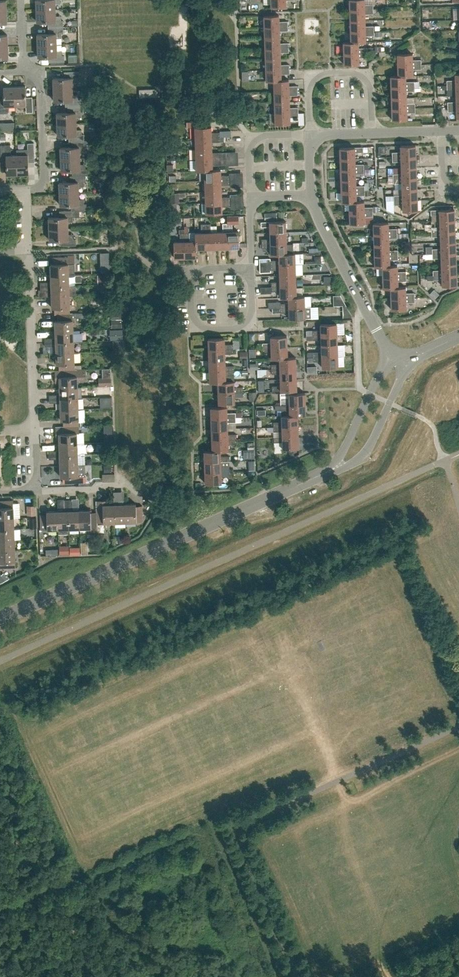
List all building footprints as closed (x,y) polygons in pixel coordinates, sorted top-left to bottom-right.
[(36,10),(55,9),(55,3),(60,3),(60,0),(36,0),(36,10)] [(350,10),(373,9),(373,4),(364,4),(364,0),(349,0),(350,10)] [(37,21),(48,21),(48,27),(63,27),(63,20),(61,20),(61,16),(56,16),(55,9),(36,10),(37,21)] [(365,14),(373,14),(373,9),(350,10),(350,20),(365,20),(365,14)] [(279,15),(264,15),(264,27),(288,26),(287,21),(279,21),(279,15)] [(374,26),(365,26),(365,20),(350,20),(350,31),(374,30),(374,26)] [(279,31),(288,31),(288,26),(264,27),(265,37),(279,37),(279,31)] [(61,33),(63,33),(63,27),(48,27),(48,33),(37,34),(37,45),(57,44),(56,38),(62,38),(61,33)] [(365,35),(374,35),(374,30),(350,31),(351,42),(358,42),(366,42),(365,35)] [(288,42),(280,43),(279,37),(265,37),(265,48),(288,47),(288,42)] [(367,52),(367,47),(358,48),(358,42),(351,42),(343,42),(344,53),(367,52)] [(62,50),(57,51),(57,44),(37,45),(38,56),(49,55),(49,62),(64,61),(64,55),(62,55),(62,50)] [(8,57),(8,46),(0,46),(0,57),(8,57)] [(280,52),(289,52),(288,47),(265,48),(265,59),(280,58),(280,52)] [(359,57),(367,57),(367,52),(344,53),(344,64),(359,64),(359,57)] [(412,53),(397,54),(397,65),(421,64),(421,59),(412,60),(412,53)] [(289,64),(280,64),(280,58),(265,59),(266,70),(289,69),(289,64)] [(413,69),(421,69),(421,64),(397,65),(398,75),(398,76),(405,75),(405,76),(413,76),(413,69)] [(266,70),(266,81),(274,81),(274,80),(281,80),(281,74),(289,74),(289,69),(266,70)] [(64,78),(53,78),(53,89),(73,88),(72,82),(77,82),(77,77),(79,77),(79,71),(64,71),(64,78)] [(447,80),(447,85),(458,84),(458,73),(455,73),(455,80),(447,80)] [(414,86),(414,81),(406,81),(405,76),(405,75),(398,76),(398,75),(390,76),(391,87),(414,86)] [(297,90),(297,85),(289,86),(288,79),(281,80),(274,80),(274,81),(274,91),(297,90)] [(447,90),(455,89),(456,95),(458,95),(458,84),(447,85),(447,90)] [(4,113),(8,113),(9,111),(9,105),(15,105),(14,86),(3,87),(4,98),(0,98),(0,113),(4,113)] [(15,105),(26,105),(26,112),(33,112),(32,97),(26,97),(26,86),(14,86),(15,105)] [(406,97),(406,91),(414,91),(414,86),(391,87),(391,97),(406,97)] [(78,95),(73,95),(73,88),(53,89),(54,100),(65,100),(65,106),(68,106),(80,106),(80,99),(78,99),(78,95)] [(289,95),(298,95),(297,90),(274,91),(274,102),(289,101),(289,95)] [(447,102),(448,106),(458,106),(458,95),(456,95),(456,101),(447,102)] [(415,103),(406,103),(406,97),(391,97),(392,108),(415,107),(415,103)] [(298,107),(289,107),(289,101),(274,102),(275,112),(298,112),(298,107)] [(76,123),(76,117),(81,117),(81,112),(83,112),(83,106),(80,106),(68,106),(68,112),(57,113),(57,124),(76,123)] [(458,117),(458,106),(448,106),(448,111),(456,111),(456,117),(458,117)] [(392,108),(392,119),(407,119),(407,113),(415,112),(415,107),(392,108)] [(290,117),(298,117),(298,113),(298,112),(275,112),(275,124),(290,123),(290,117)] [(57,124),(57,135),(69,135),(69,141),(71,141),(84,140),(84,134),(82,134),(82,129),(76,129),(76,123),(57,124)] [(200,126),(195,127),(195,138),(220,137),(220,132),(211,132),(211,126),(200,126)] [(211,142),(220,142),(220,137),(195,138),(196,148),(212,148),(211,142)] [(71,147),(60,147),(61,159),(80,158),(79,152),(85,151),(85,147),(87,147),(86,140),(84,140),(71,141),(71,147)] [(17,149),(17,155),(18,174),(29,173),(28,162),(35,162),(34,143),(27,143),(28,149),(17,149)] [(18,174),(17,155),(10,155),(10,145),(0,145),(0,163),(6,163),(6,174),(18,174)] [(401,152),(392,152),(392,157),(416,156),(415,145),(400,145),(401,152)] [(363,147),(340,147),(340,159),(355,158),(355,152),(363,152),(363,147)] [(212,148),(196,148),(196,159),(227,158),(226,154),(220,154),(212,154),(212,148)] [(392,162),(401,161),(401,167),(416,167),(416,156),(392,157),(392,162)] [(61,159),(61,170),(72,169),(72,175),(85,175),(88,175),(87,169),(85,169),(85,164),(80,164),(80,158),(61,159)] [(196,159),(196,170),(204,170),(212,170),(212,169),(212,163),(227,163),(227,158),(196,159)] [(364,169),(364,164),(355,164),(355,158),(340,159),(340,169),(364,169)] [(401,173),(393,174),(393,178),(416,177),(416,167),(401,167),(401,173)] [(229,180),(229,175),(221,175),(221,169),(212,169),(212,170),(204,170),(205,181),(229,180)] [(356,180),(355,174),(364,173),(364,169),(340,169),(341,180),(356,180)] [(70,182),(59,182),(59,193),(79,193),(78,187),(84,186),(83,182),(85,182),(85,175),(72,175),(70,175),(70,182)] [(393,183),(402,183),(402,189),(417,188),(416,177),(393,178),(393,183)] [(221,185),(230,185),(229,180),(205,181),(205,191),(221,191),(221,185)] [(364,190),(364,185),(356,186),(356,180),(341,180),(341,191),(364,190)] [(402,195),(394,195),(394,200),(417,199),(417,188),(402,189),(402,195)] [(356,195),(365,195),(364,190),(341,191),(341,202),(349,202),(349,201),(356,201),(356,195)] [(230,196),(221,197),(221,191),(205,191),(206,202),(230,201),(230,196)] [(59,193),(60,205),(71,204),(71,210),(75,210),(86,210),(86,203),(84,204),(84,199),(79,199),(79,193),(59,193)] [(170,193),(171,202),(180,202),(179,193),(170,193)] [(394,200),(394,205),(402,204),(403,211),(418,210),(417,199),(394,200)] [(206,213),(222,213),(222,206),(230,206),(230,201),(206,202),(206,213)] [(373,211),(373,207),(364,207),(364,201),(356,201),(349,201),(349,202),(349,212),(373,211)] [(431,215),(439,215),(440,221),(455,220),(454,209),(431,210),(431,215)] [(68,228),(68,222),(73,221),(73,217),(75,217),(75,210),(71,210),(60,211),(60,217),(49,217),(49,229),(68,228)] [(364,217),(373,216),(373,211),(349,212),(350,223),(364,223),(364,217)] [(239,247),(239,231),(232,231),(232,223),(238,223),(238,216),(227,216),(227,223),(228,248),(239,247)] [(440,227),(431,227),(431,232),(455,231),(455,220),(440,221),(440,227)] [(261,227),(270,226),(270,232),(286,232),(285,221),(261,222),(261,227)] [(388,222),(373,223),(373,234),(397,233),(397,228),(388,228),(388,222)] [(206,223),(201,224),(201,232),(195,232),(195,241),(196,249),(207,248),(206,223)] [(211,232),(211,223),(206,223),(207,248),(217,248),(217,232),(211,232)] [(223,223),(223,232),(217,232),(217,248),(228,248),(227,223),(223,223)] [(73,234),(68,234),(68,228),(49,229),(49,240),(60,239),(61,246),(76,245),(76,239),(74,239),(73,234)] [(432,236),(440,236),(440,242),(455,242),(455,231),(431,232),(432,236)] [(173,241),(174,258),(185,257),(184,232),(180,233),(180,241),(173,241)] [(185,257),(196,257),(196,249),(195,241),(189,241),(189,232),(184,232),(185,257)] [(270,238),(261,239),(262,243),(286,243),(286,232),(270,232),(270,238)] [(389,238),(397,238),(397,233),(373,234),(374,245),(389,244),(389,238)] [(441,248),(432,248),(432,253),(456,252),(455,242),(440,242),(441,248)] [(271,254),(279,254),(287,253),(286,243),(262,243),(262,248),(270,248),(271,254)] [(398,250),(389,250),(389,244),(374,245),(374,255),(398,255),(398,250)] [(432,258),(441,258),(441,264),(456,263),(456,252),(432,253),(432,258)] [(259,265),(270,265),(295,264),(295,253),(287,253),(279,254),(279,260),(270,260),(270,258),(259,258),(259,265)] [(50,264),(51,275),(69,274),(75,274),(75,270),(74,260),(74,255),(68,255),(68,257),(52,257),(53,264),(50,264)] [(374,255),(375,266),(382,266),(390,266),(390,265),(389,260),(398,259),(398,255),(374,255)] [(441,270),(433,270),(433,275),(456,274),(456,263),(441,264),(441,270)] [(109,264),(101,264),(101,273),(110,272),(109,264)] [(296,275),(295,264),(270,265),(259,265),(260,272),(271,272),(271,270),(279,269),(279,275),(296,275)] [(406,276),(406,271),(397,271),(397,265),(390,265),(390,266),(382,266),(382,277),(406,276)] [(69,285),(69,274),(51,275),(51,286),(69,285)] [(442,286),(457,285),(456,274),(433,275),(433,280),(442,279),(442,286)] [(280,281),(271,282),(271,286),(296,285),(296,275),(279,275),(280,281)] [(398,281),(406,281),(406,276),(382,277),(383,288),(390,288),(390,287),(398,287),(398,281)] [(51,292),(52,296),(69,296),(69,295),(76,295),(76,285),(69,285),(51,286),(49,286),(40,286),(40,290),(47,290),(47,292),(51,292)] [(288,297),(296,296),(296,285),(271,286),(271,287),(260,287),(261,293),(272,293),(271,291),(280,291),(280,297),(288,297)] [(405,293),(405,286),(398,287),(390,287),(390,288),(391,298),(414,297),(414,292),(405,293)] [(342,306),(346,306),(340,294),(336,295),(334,295),(334,306),(342,306)] [(52,296),(52,308),(54,308),(54,314),(57,314),(70,313),(69,296),(52,296)] [(280,301),(268,302),(268,308),(272,308),(280,308),(305,307),(304,296),(303,296),(296,296),(288,297),(288,303),(280,303),(280,301)] [(391,298),(391,309),(406,309),(406,302),(414,302),(414,297),(391,298)] [(280,308),(272,308),(272,313),(280,313),(289,312),(289,318),(289,319),(297,318),(306,318),(311,318),(310,307),(305,307),(280,308)] [(83,313),(72,313),(70,313),(57,314),(57,320),(55,320),(55,331),(73,330),(73,317),(83,317),(83,313)] [(321,330),(312,330),(312,335),(337,334),(336,323),(320,323),(321,330)] [(55,331),(56,342),(74,341),(80,341),(80,330),(73,330),(55,331)] [(321,345),(337,345),(337,334),(312,335),(312,340),(321,339),(321,345)] [(271,342),(262,343),(262,347),(287,347),(287,336),(271,336),(271,342)] [(224,338),(208,338),(208,349),(233,349),(233,344),(224,344),(224,338)] [(113,340),(113,349),(123,349),(123,340),(113,340)] [(56,342),(56,353),(74,352),(74,341),(56,342)] [(313,356),(338,356),(337,345),(321,345),(321,351),(313,352),(313,356)] [(263,352),(271,352),(271,358),(279,358),(287,357),(287,347),(262,347),(263,352)] [(225,354),(233,353),(233,349),(208,349),(209,360),(225,360),(225,354)] [(61,370),(55,370),(59,370),(61,370),(75,370),(75,369),(77,369),(82,369),(82,365),(74,365),(74,352),(56,353),(56,364),(61,364),(61,370)] [(322,367),(338,367),(338,356),(313,356),(313,361),(322,361),(322,367)] [(280,364),(271,364),(271,369),(296,368),(295,357),(287,357),(279,358),(280,364)] [(234,365),(225,366),(225,360),(209,360),(209,371),(234,370),(234,365)] [(253,365),(253,372),(262,373),(263,365),(253,365)] [(271,374),(280,373),(280,379),(296,379),(296,368),(271,369),(271,374)] [(56,382),(59,382),(60,387),(78,387),(77,380),(86,380),(86,369),(82,369),(77,369),(75,369),(75,370),(61,370),(59,370),(55,370),(56,382)] [(209,371),(210,382),(218,382),(218,381),(226,381),(226,375),(234,375),(234,370),(209,371)] [(98,377),(99,386),(111,385),(111,377),(98,377)] [(272,386),(272,391),(297,390),(296,379),(280,379),(280,385),(272,386)] [(243,391),(243,387),(234,387),(234,381),(226,381),(218,381),(218,382),(218,392),(243,391)] [(78,397),(78,398),(82,397),(82,387),(78,387),(60,387),(60,398),(78,397)] [(218,392),(218,403),(235,403),(234,396),(243,396),(243,391),(218,392)] [(289,400),(280,400),(281,405),(305,404),(305,393),(289,393),(289,400)] [(78,408),(78,398),(78,397),(60,398),(60,409),(78,408)] [(305,404),(281,405),(275,405),(275,410),(281,409),(281,415),(289,415),(298,415),(306,415),(305,404)] [(227,413),(227,406),(211,407),(211,418),(236,417),(235,412),(227,413)] [(60,409),(61,420),(63,420),(63,426),(77,426),(79,426),(78,408),(60,409)] [(282,422),(273,422),(273,427),(298,426),(298,415),(289,415),(281,415),(282,422)] [(227,422),(236,422),(236,417),(211,418),(211,429),(227,428),(227,422)] [(56,433),(59,433),(59,444),(77,443),(77,433),(79,432),(79,426),(77,426),(63,426),(55,426),(56,433)] [(273,427),(273,431),(282,431),(282,437),(298,436),(298,426),(273,427)] [(236,434),(228,434),(227,428),(211,429),(212,439),(236,439),(236,434)] [(283,448),(299,448),(298,436),(282,437),(274,437),(274,442),(282,442),(283,448)] [(228,444),(237,443),(236,439),(212,439),(212,450),(220,450),(228,450),(228,444)] [(84,454),(84,443),(77,443),(59,444),(60,455),(84,454)] [(229,461),(229,456),(220,456),(220,450),(212,450),(204,450),(204,461),(221,461),(229,461)] [(78,465),(85,464),(84,454),(60,455),(60,465),(78,465)] [(229,471),(229,467),(221,467),(221,461),(204,461),(205,472),(229,471)] [(60,465),(60,477),(63,476),(63,483),(79,482),(78,465),(60,465)] [(111,477),(111,469),(99,469),(99,477),(111,477)] [(221,476),(230,476),(229,471),(205,472),(205,483),(221,483),(221,476)] [(14,518),(13,500),(0,501),(0,518),(14,518)] [(58,511),(58,529),(58,534),(69,533),(69,528),(68,510),(68,508),(68,500),(64,500),(64,508),(63,510),(63,511),(58,511)] [(108,500),(96,501),(97,512),(97,522),(114,522),(114,504),(108,504),(108,500)] [(125,521),(143,521),(142,505),(136,505),(136,503),(125,504),(125,521)] [(114,504),(114,522),(125,521),(125,504),(114,504)] [(36,505),(27,505),(27,515),(36,515),(36,505)] [(68,510),(69,528),(80,528),(79,510),(68,510)] [(91,514),(90,510),(79,510),(80,528),(86,528),(86,533),(97,533),(97,522),(97,512),(97,514),(91,514)] [(40,514),(41,529),(58,529),(58,511),(46,511),(47,513),(40,514)] [(14,518),(0,518),(0,529),(14,528),(14,518)] [(14,539),(14,528),(0,529),(0,540),(14,539)] [(15,550),(14,539),(0,540),(0,550),(15,550)] [(60,554),(70,554),(70,546),(70,545),(60,545),(60,554)] [(15,567),(15,550),(0,550),(0,568),(15,567)] [(8,578),(4,572),(1,574),(0,573),(0,583),(8,578)]
